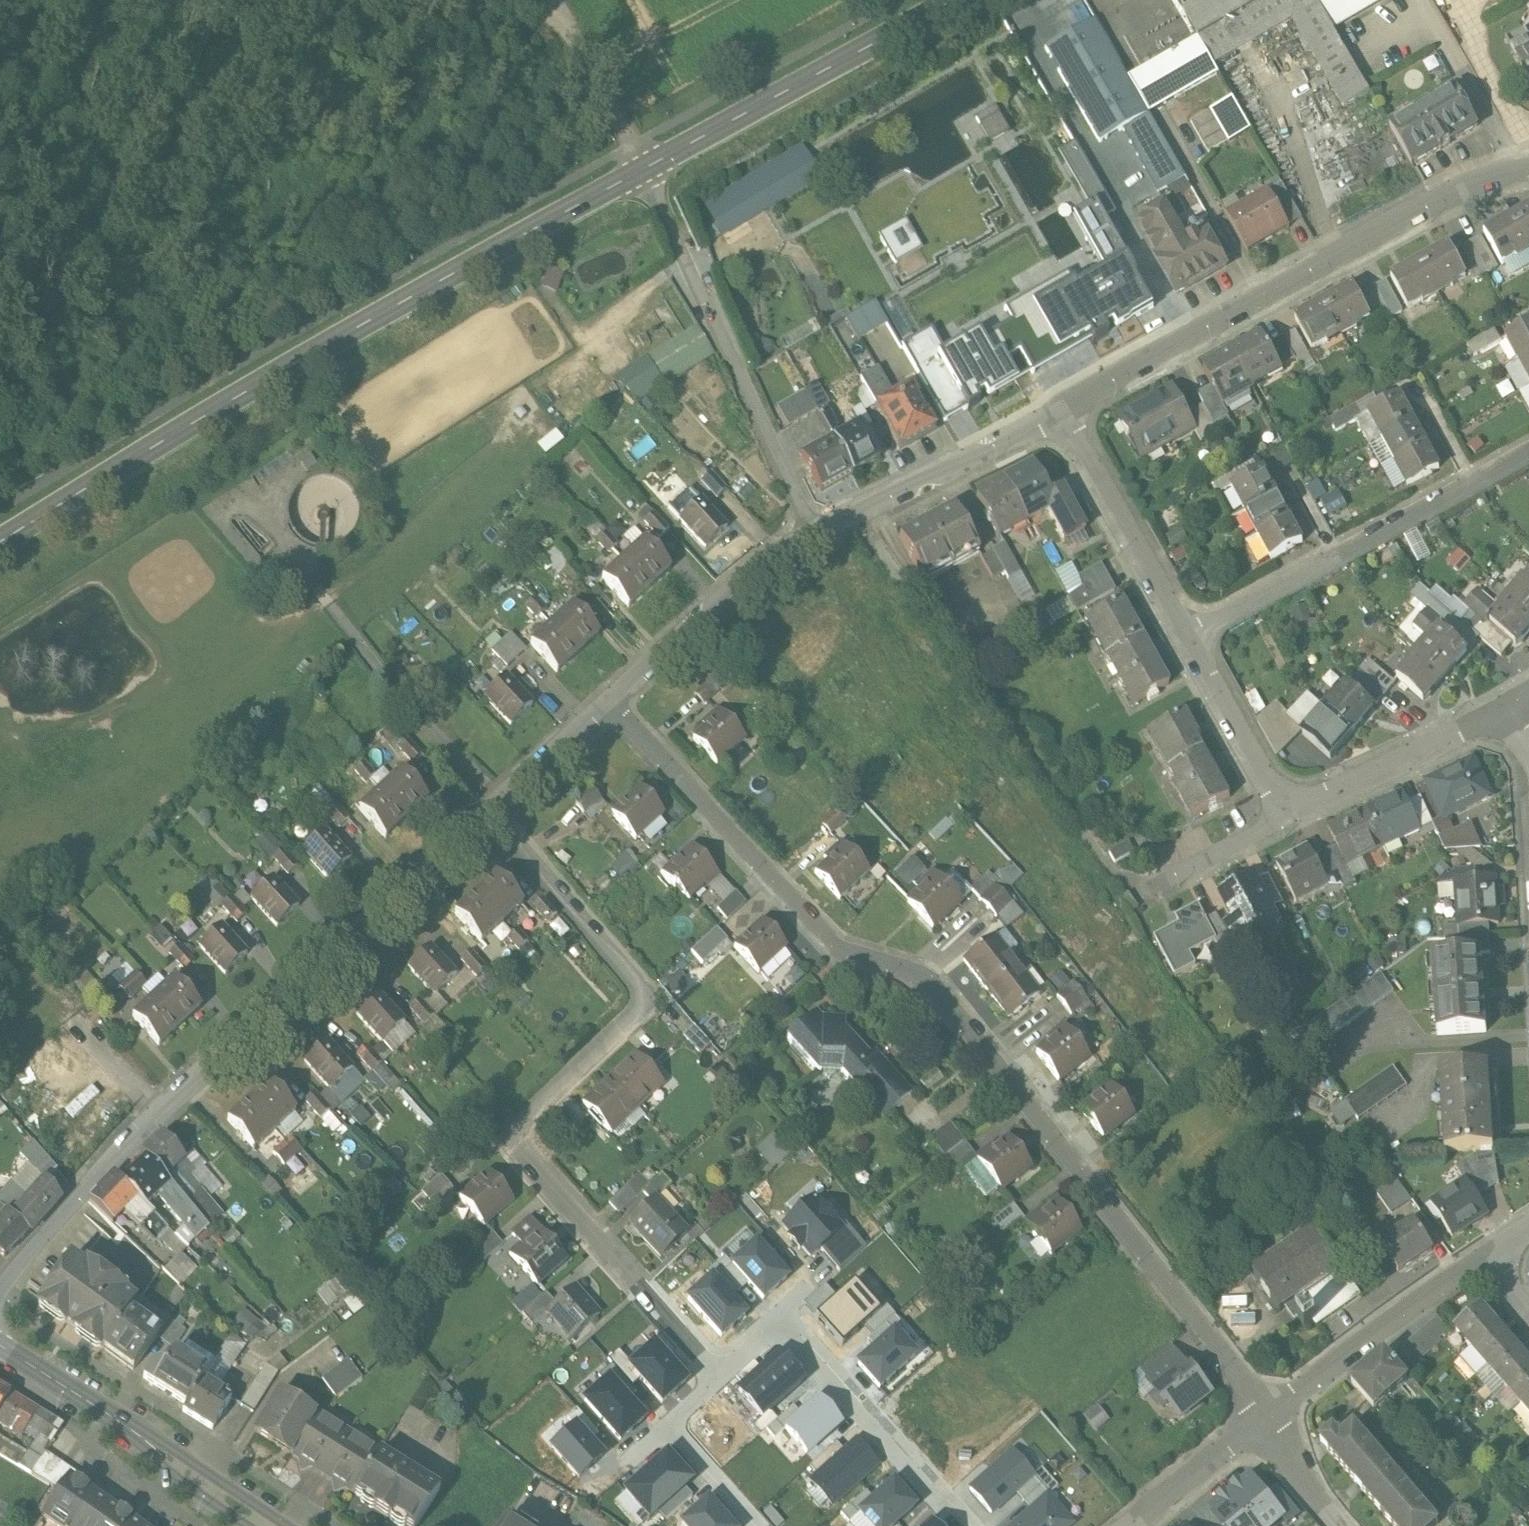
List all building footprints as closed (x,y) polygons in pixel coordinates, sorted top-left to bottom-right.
[(1041,8),(1058,2),(1067,26),(1089,17),(1083,0),(1038,0),(1041,8)] [(1182,12),(1197,39),(1262,0),(1202,0),(1182,12)] [(1197,39),(1213,65),(1293,20),(1342,107),(1369,91),(1332,27),(1316,0),(1262,0),(1197,39)] [(1332,27),(1381,0),(1316,0),(1332,27)] [(1057,72),(1108,43),(1096,22),(1046,48),(1057,72)] [(1516,58),(1528,51),(1528,40),(1523,30),(1506,40),(1516,58)] [(1197,39),(1128,80),(1149,115),(1218,74),(1213,65),(1197,39)] [(1123,129),(1149,115),(1128,80),(1108,43),(1057,72),(1099,143),(1123,129)] [(1516,58),(1528,80),(1528,51),(1516,58)] [(1454,85),(1387,122),(1410,161),(1439,144),(1440,146),(1452,140),(1451,138),(1477,123),(1454,85)] [(1231,97),(1210,109),(1228,141),(1249,130),(1231,97)] [(1210,109),(1189,122),(1206,153),(1228,141),(1210,109)] [(1149,115),(1123,129),(1159,193),(1185,178),(1165,144),(1149,115)] [(703,203),(723,237),(821,180),(801,147),(703,203)] [(1113,210),(1086,164),(1073,172),(1093,205),(1095,204),(1099,211),(1109,206),(1112,211),(1113,210)] [(1281,185),(1268,192),(1287,226),(1299,219),(1281,185)] [(1268,192),(1226,215),(1245,250),(1287,226),(1268,192)] [(1509,215),(1526,248),(1528,246),(1528,203),(1509,215)] [(1072,217),(1102,269),(1124,256),(1099,211),(1095,204),(1093,205),(1072,217)] [(1204,227),(1180,241),(1168,220),(1171,218),(1165,207),(1138,222),(1177,292),(1226,264),(1204,227)] [(1509,215),(1480,231),(1497,262),(1510,254),(1511,256),(1526,248),(1509,215)] [(879,234),(896,263),(921,249),(905,220),(879,234)] [(1476,235),(1464,242),(1480,272),(1492,265),(1476,235)] [(1480,272),(1464,242),(1452,249),(1468,279),(1480,272)] [(1460,275),(1443,245),(1415,261),(1432,294),(1448,285),(1447,283),(1460,275)] [(971,254),(964,258),(969,266),(976,262),(971,254)] [(1074,285),(1073,282),(1034,304),(1038,312),(1061,350),(1089,334),(1091,338),(1094,342),(1108,334),(1104,328),(1112,323),(1116,330),(1156,307),(1126,255),(1124,256),(1102,269),(1074,285)] [(1415,261),(1386,277),(1403,308),(1417,300),(1418,302),(1432,294),(1415,261)] [(1005,311),(1014,326),(1038,312),(1034,304),(1073,282),(1068,274),(1005,311)] [(1397,310),(1381,280),(1369,287),(1386,317),(1397,310)] [(1348,286),(1319,302),(1336,335),(1352,327),(1351,325),(1364,317),(1348,286)] [(1386,317),(1369,287),(1358,293),(1374,323),(1386,317)] [(1336,335),(1319,302),(1290,318),(1306,350),(1320,342),(1321,344),(1336,335)] [(875,303),(850,316),(852,319),(847,321),(858,341),(887,324),(875,303)] [(858,341),(847,321),(852,319),(850,316),(845,308),(824,319),(875,408),(910,388),(903,376),(884,387),(858,341)] [(969,408),(1016,381),(1003,358),(1020,349),(1033,371),(1063,354),(1061,350),(1038,312),(1014,326),(984,343),(981,339),(978,333),(944,353),(939,356),(969,408)] [(1514,362),(1528,353),(1528,321),(1500,337),(1514,362)] [(700,327),(620,367),(635,398),(715,359),(700,327)] [(930,329),(900,346),(944,422),(969,408),(939,356),(944,353),(930,329)] [(1462,344),(1468,356),(1495,341),(1489,330),(1462,344)] [(1305,361),(1289,331),(1278,337),(1290,359),(1295,367),(1305,361)] [(1278,337),(1262,346),(1273,367),(1274,366),(1275,368),(1290,359),(1278,337)] [(1257,338),(1228,354),(1247,387),(1263,378),(1261,373),(1273,367),(1262,346),(1257,338)] [(1228,353),(1198,370),(1212,394),(1218,406),(1248,389),(1247,387),(1228,354),(1228,353)] [(1527,386),(1528,384),(1528,353),(1514,362),(1527,386)] [(829,379),(806,392),(817,410),(824,406),(841,396),(830,378),(829,379)] [(910,388),(875,408),(898,449),(934,430),(910,388)] [(1166,388),(1144,400),(1146,403),(1112,422),(1122,441),(1126,439),(1136,457),(1166,441),(1168,444),(1189,432),(1190,431),(1183,417),(1166,388)] [(806,392),(777,408),(787,427),(817,410),(806,392)] [(1212,394),(1196,402),(1200,408),(1209,425),(1224,416),(1218,406),(1212,394)] [(1393,396),(1362,413),(1376,438),(1407,421),(1393,396)] [(1350,405),(1324,420),(1330,432),(1357,417),(1350,405)] [(824,406),(817,410),(820,416),(828,411),(824,406)] [(1200,408),(1183,417),(1190,431),(1189,432),(1194,443),(1213,432),(1209,425),(1200,408)] [(837,428),(828,411),(820,416),(833,438),(837,436),(833,430),(837,428)] [(1407,421),(1376,438),(1388,461),(1419,444),(1407,421)] [(837,436),(833,438),(854,474),(880,460),(858,424),(837,436)] [(833,438),(801,457),(821,493),(854,474),(833,438)] [(1419,444),(1388,461),(1401,485),(1432,469),(1419,444)] [(1031,466),(1003,482),(1022,518),(1036,510),(1039,516),(1046,512),(1053,508),(1047,497),(1031,466)] [(1235,483),(1226,488),(1239,513),(1270,496),(1256,471),(1235,483)] [(1229,473),(1208,485),(1213,495),(1226,488),(1235,483),(1229,473)] [(718,486),(707,474),(698,482),(709,494),(718,486)] [(1022,518),(1003,482),(975,498),(998,539),(999,539),(999,538),(1012,531),(1009,526),(1022,518)] [(1083,530),(1061,490),(1061,489),(1047,497),(1053,508),(1046,512),(1062,542),(1083,531),(1083,530)] [(1270,496),(1239,513),(1252,536),(1283,520),(1270,496)] [(702,501),(680,521),(706,549),(727,529),(702,501)] [(953,507),(899,538),(922,579),(976,549),(953,507)] [(651,515),(642,523),(653,535),(662,527),(651,515)] [(1283,520),(1252,536),(1265,560),(1296,543),(1283,520)] [(614,547),(603,535),(594,543),(605,555),(614,547)] [(625,561),(650,589),(671,570),(645,542),(625,561)] [(986,554),(986,555),(997,575),(1001,582),(1012,576),(997,548),(986,554)] [(986,555),(975,561),(986,581),(997,575),(986,555)] [(625,561),(603,580),(629,609),(650,589),(625,561)] [(579,579),(568,567),(559,575),(570,588),(579,579)] [(1093,568),(1071,580),(1078,591),(1078,592),(1099,580),(1093,569),(1093,568)] [(1517,584),(1515,583),(1504,596),(1528,619),(1528,575),(1527,573),(1517,584)] [(1012,576),(1001,582),(1016,610),(1027,604),(1012,576)] [(1099,580),(1078,592),(1078,591),(1060,601),(1068,616),(1107,593),(1106,593),(1099,580)] [(1504,596),(1493,609),(1473,591),(1459,607),(1464,613),(1465,612),(1482,627),(1485,624),(1507,644),(1510,646),(1528,624),(1528,619),(1504,596)] [(1455,623),(1423,594),(1413,605),(1421,612),(1438,626),(1434,630),(1460,653),(1473,638),(1455,623)] [(543,612),(532,600),(523,608),(534,620),(543,612)] [(1121,603),(1084,623),(1104,660),(1142,639),(1121,603)] [(553,627),(579,654),(599,636),(573,607),(553,627)] [(1438,626),(1421,612),(1407,628),(1421,641),(1422,641),(1423,642),(1434,630),(1438,626)] [(1482,627),(1465,612),(1464,613),(1455,623),(1473,638),(1483,628),(1482,627)] [(1507,644),(1485,624),(1482,627),(1483,628),(1473,638),(1495,658),(1507,644)] [(553,627),(531,646),(557,674),(579,654),(553,627)] [(1460,653),(1434,630),(1423,642),(1422,641),(1421,641),(1411,653),(1439,678),(1460,653)] [(525,652),(511,636),(491,653),(506,670),(525,652)] [(1142,639),(1104,660),(1117,683),(1155,663),(1142,639)] [(1411,653),(1399,667),(1400,668),(1390,680),(1417,703),(1439,678),(1411,653)] [(1389,684),(1363,662),(1354,672),(1379,695),(1389,684)] [(1169,687),(1155,663),(1117,683),(1130,707),(1169,687)] [(1379,695),(1354,672),(1344,683),(1370,706),(1379,695)] [(532,707),(506,678),(484,698),(510,727),(532,707)] [(705,684),(689,699),(697,707),(713,693),(705,684)] [(1341,687),(1331,699),(1329,697),(1318,710),(1345,735),(1367,710),(1341,687)] [(1296,733),(1271,706),(1251,724),(1270,758),(1287,742),(1296,733)] [(718,710),(702,725),(707,730),(695,742),(717,766),(746,739),(718,710)] [(1345,735),(1318,710),(1306,724),(1307,725),(1297,737),(1324,760),(1345,735)] [(1204,751),(1184,715),(1146,736),(1166,772),(1204,751)] [(415,750),(404,737),(393,746),(405,759),(415,750)] [(884,748),(872,758),(881,768),(893,758),(884,748)] [(1204,751),(1166,772),(1193,820),(1231,799),(1204,751)] [(372,773),(361,762),(350,772),(361,785),(372,773)] [(1467,764),(1420,786),(1437,822),(1484,800),(1467,764)] [(380,790),(406,817),(426,799),(400,770),(380,790)] [(380,790),(358,810),(384,837),(406,817),(380,790)] [(639,790),(611,815),(634,841),(662,815),(639,790)] [(587,795),(571,810),(579,818),(595,803),(587,795)] [(1396,796),(1360,813),(1377,850),(1413,833),(1401,807),(1396,796)] [(1426,827),(1414,801),(1401,807),(1413,833),(1426,827)] [(348,821),(333,804),(325,813),(339,829),(348,821)] [(1360,813),(1322,831),(1330,849),(1338,868),(1340,867),(1338,861),(1350,855),(1353,861),(1377,850),(1360,813)] [(835,814),(823,825),(831,834),(844,823),(835,814)] [(1483,843),(1479,821),(1456,825),(1456,821),(1442,824),(1446,849),(1483,843)] [(350,861),(324,833),(302,852),(328,880),(350,861)] [(840,844),(824,858),(828,862),(815,874),(838,899),(867,874),(840,844)] [(1102,856),(1108,866),(1127,855),(1121,846),(1102,856)] [(693,847),(662,875),(674,888),(676,887),(687,899),(716,873),(693,847)] [(1330,849),(1320,854),(1320,855),(1329,876),(1336,890),(1349,885),(1340,867),(1338,868),(1330,849)] [(297,867),(283,850),(273,859),(288,875),(297,867)] [(1303,855),(1289,863),(1287,858),(1270,867),(1289,904),(1321,888),(1307,861),(1301,850),(1301,851),(1303,855)] [(615,864),(622,874),(638,863),(631,853),(615,864)] [(1320,855),(1307,861),(1318,882),(1329,876),(1320,855)] [(911,857),(894,873),(908,887),(925,871),(911,857)] [(933,871),(917,887),(921,891),(909,902),(933,928),(961,901),(933,871)] [(1468,872),(1447,873),(1448,875),(1432,883),(1432,889),(1448,888),(1448,886),(1469,885),(1468,872)] [(496,876),(476,895),(502,924),(522,905),(496,876)] [(273,879),(251,899),(277,927),(299,907),(273,879)] [(1252,888),(1247,879),(1213,896),(1226,921),(1238,945),(1240,944),(1238,939),(1267,923),(1270,929),(1272,927),(1264,911),(1252,888)] [(1263,882),(1252,888),(1264,911),(1276,905),(1263,882)] [(1469,885),(1448,886),(1448,888),(1454,888),(1455,901),(1449,902),(1450,929),(1481,927),(1491,926),(1489,883),(1469,885)] [(1005,906),(988,889),(973,904),(990,921),(1005,906)] [(735,893),(718,909),(727,918),(744,903),(735,893)] [(1126,894),(1117,899),(1126,913),(1134,908),(1126,894)] [(480,945),(502,924),(476,895),(454,915),(480,945)] [(231,898),(222,906),(237,923),(246,915),(231,898)] [(555,917),(544,904),(536,913),(546,925),(555,917)] [(1191,908),(1169,920),(1172,926),(1147,940),(1168,978),(1189,967),(1183,956),(1208,943),(1210,942),(1200,923),(1191,908)] [(1214,927),(1210,918),(1200,923),(1210,942),(1208,943),(1212,952),(1224,946),(1214,927)] [(1238,945),(1226,921),(1214,927),(1224,946),(1227,951),(1238,945)] [(763,922),(735,948),(759,974),(787,948),(763,922)] [(221,926),(199,946),(225,974),(247,954),(221,926)] [(1481,927),(1450,929),(1451,941),(1482,939),(1481,927)] [(717,929),(692,953),(703,965),(729,941),(717,929)] [(526,943),(516,931),(507,939),(517,951),(526,943)] [(995,937),(964,961),(987,990),(1017,966),(995,937)] [(1451,941),(1438,942),(1439,959),(1473,958),(1483,957),(1482,939),(1451,941)] [(194,962),(178,945),(169,954),(185,971),(194,962)] [(429,948),(407,968),(433,997),(455,977),(429,948)] [(484,968),(474,956),(464,965),(475,977),(484,968)] [(1439,959),(1426,960),(1431,1037),(1479,1035),(1473,958),(1439,959)] [(1017,966),(987,990),(1008,1018),(1039,994),(1017,966)] [(147,985),(136,972),(127,981),(138,993),(147,985)] [(1373,977),(1289,1037),(1302,1055),(1386,994),(1373,977)] [(155,997),(181,1025),(201,1007),(174,979),(155,997)] [(1067,987),(1050,999),(1064,1018),(1081,1005),(1067,987)] [(404,1024),(378,995),(356,1015),(382,1043),(404,1024)] [(155,997),(133,1017),(159,1046),(181,1025),(155,997)] [(433,1016),(421,1004),(412,1012),(424,1024),(433,1016)] [(823,1012),(823,1020),(834,1021),(834,1013),(823,1012)] [(866,1060),(840,1028),(840,1021),(834,1021),(823,1020),(808,1020),(783,1042),(811,1074),(838,1076),(874,1120),(903,1094),(872,1056),(866,1060)] [(1063,1026),(1046,1039),(1049,1043),(1036,1053),(1057,1082),(1088,1058),(1063,1026)] [(708,1045),(691,1027),(680,1036),(697,1055),(708,1045)] [(327,1042),(305,1062),(331,1090),(353,1070),(327,1042)] [(382,1064),(370,1051),(361,1060),(373,1072),(382,1064)] [(635,1054),(609,1079),(636,1107),(649,1095),(647,1092),(660,1080),(635,1054)] [(941,1068),(925,1080),(932,1090),(948,1077),(941,1068)] [(1386,1071),(1338,1105),(1351,1124),(1399,1089),(1386,1071)] [(1482,1071),(1433,1074),(1438,1157),(1487,1154),(1482,1071)] [(609,1079),(583,1104),(607,1129),(621,1117),(623,1119),(636,1107),(609,1079)] [(1107,1082),(1090,1096),(1093,1100),(1080,1111),(1101,1138),(1132,1115),(1107,1082)] [(271,1083),(249,1103),(275,1131),(297,1112),(271,1083)] [(319,1098),(310,1106),(321,1119),(331,1111),(319,1098)] [(254,1150),(275,1131),(249,1103),(228,1122),(254,1150)] [(1351,1124),(1338,1105),(1326,1114),(1339,1132),(1351,1124)] [(930,1138),(945,1157),(964,1142),(950,1123),(930,1138)] [(185,1157),(163,1134),(143,1153),(147,1157),(165,1176),(185,1157)] [(1009,1138),(996,1149),(993,1145),(976,1157),(975,1158),(998,1187),(1000,1190),(1031,1166),(1009,1138)] [(303,1151),(291,1139),(282,1147),(294,1159),(303,1151)] [(45,1180),(46,1179),(58,1169),(34,1141),(20,1154),(45,1180)] [(973,1153),(964,1142),(945,1157),(954,1168),(973,1153)] [(191,1153),(185,1157),(165,1176),(170,1184),(196,1215),(208,1228),(222,1215),(209,1198),(222,1186),(191,1153)] [(961,1163),(986,1196),(998,1187),(975,1158),(976,1157),(973,1153),(961,1163)] [(147,1157),(121,1181),(136,1197),(146,1207),(159,1194),(170,1184),(165,1176),(147,1157)] [(1487,1158),(1471,1159),(1461,1165),(1481,1196),(1491,1189),(1487,1158)] [(1481,1196),(1461,1165),(1448,1173),(1457,1186),(1459,1185),(1470,1203),(1481,1196)] [(471,1180),(455,1194),(481,1225),(510,1199),(487,1173),(474,1184),(471,1180)] [(114,1174),(89,1202),(97,1209),(111,1222),(112,1223),(123,1211),(136,1197),(121,1181),(114,1174)] [(648,1186),(642,1191),(652,1202),(655,1198),(656,1199),(671,1185),(661,1174),(648,1186)] [(439,1175),(421,1191),(429,1201),(448,1185),(439,1175)] [(638,1175),(608,1203),(618,1214),(642,1191),(648,1186),(638,1175)] [(28,1198),(11,1217),(28,1232),(28,1233),(61,1197),(46,1179),(45,1180),(28,1198)] [(6,1212),(11,1217),(28,1198),(10,1182),(0,1193),(0,1207),(5,1212),(6,1212)] [(196,1215),(170,1184),(159,1194),(159,1198),(184,1227),(196,1215)] [(1390,1185),(1370,1198),(1384,1218),(1404,1204),(1390,1185)] [(1457,1186),(1422,1208),(1445,1242),(1481,1219),(1470,1203),(1459,1185),(1457,1186)] [(786,1203),(796,1215),(815,1199),(804,1187),(786,1203)] [(146,1207),(136,1197),(123,1211),(154,1243),(159,1238),(168,1229),(156,1217),(146,1207)] [(656,1199),(655,1198),(652,1202),(635,1217),(642,1225),(637,1229),(636,1228),(634,1230),(659,1257),(687,1232),(656,1199)] [(841,1229),(815,1200),(785,1227),(793,1236),(790,1239),(799,1250),(802,1247),(811,1256),(820,1249),(841,1229)] [(1057,1202),(1044,1212),(1041,1208),(1024,1221),(1044,1248),(1048,1253),(1079,1229),(1057,1202)] [(1021,1216),(1012,1205),(993,1220),(1001,1232),(1021,1216)] [(0,1218),(0,1252),(5,1257),(28,1232),(11,1217),(6,1212),(5,1212),(0,1218)] [(184,1227),(175,1236),(180,1241),(187,1248),(208,1228),(196,1215),(184,1227)] [(530,1218),(512,1233),(521,1243),(526,1239),(530,1243),(542,1232),(530,1218)] [(820,1249),(840,1271),(867,1247),(846,1225),(841,1229),(820,1249)] [(1407,1226),(1373,1248),(1392,1277),(1426,1255),(1407,1226)] [(175,1236),(168,1229),(159,1238),(171,1250),(180,1241),(175,1236)] [(722,1252),(725,1256),(749,1283),(763,1299),(787,1278),(746,1231),(722,1252)] [(492,1232),(473,1248),(483,1260),(502,1243),(492,1232)] [(530,1243),(526,1239),(521,1243),(510,1253),(537,1284),(566,1259),(542,1232),(530,1243)] [(1306,1234),(1246,1276),(1273,1313),(1282,1307),(1291,1319),(1300,1313),(1291,1300),(1333,1271),(1306,1234)] [(180,1241),(171,1250),(177,1255),(180,1252),(182,1254),(187,1248),(180,1241)] [(177,1255),(162,1271),(178,1285),(195,1267),(182,1254),(180,1252),(177,1255)] [(716,1264),(740,1291),(749,1283),(725,1256),(716,1264)] [(135,1305),(97,1277),(99,1274),(86,1265),(84,1268),(79,1264),(70,1258),(38,1304),(103,1351),(133,1308),(135,1305)] [(731,1298),(740,1291),(716,1264),(706,1272),(712,1278),(731,1298)] [(1333,1271),(1291,1300),(1300,1313),(1308,1323),(1306,1324),(1309,1328),(1352,1298),(1333,1271)] [(745,1315),(731,1298),(712,1278),(688,1299),(721,1336),(745,1315)] [(836,1299),(814,1318),(841,1349),(866,1327),(882,1313),(856,1282),(836,1299)] [(512,1302),(522,1313),(541,1296),(532,1285),(512,1302)] [(825,1285),(803,1304),(814,1318),(836,1299),(825,1285)] [(555,1303),(547,1310),(548,1311),(571,1338),(599,1313),(575,1286),(555,1303)] [(541,1296),(522,1313),(533,1325),(548,1311),(547,1310),(555,1303),(546,1292),(541,1296)] [(246,1307),(235,1320),(256,1337),(266,1324),(246,1307)] [(162,1329),(133,1308),(103,1351),(132,1372),(155,1339),(162,1329)] [(882,1313),(866,1327),(873,1335),(894,1317),(887,1309),(882,1313)] [(1478,1309),(1452,1332),(1468,1351),(1494,1328),(1478,1309)] [(1308,1323),(1300,1313),(1291,1319),(1298,1330),(1306,1324),(1308,1323)] [(903,1326),(894,1317),(873,1335),(867,1340),(875,1350),(895,1333),(903,1326)] [(1435,1318),(1426,1325),(1441,1343),(1450,1336),(1435,1318)] [(185,1333),(168,1321),(162,1329),(155,1339),(172,1350),(185,1333)] [(1426,1325),(1385,1360),(1403,1382),(1418,1370),(1413,1366),(1441,1343),(1426,1325)] [(1494,1328),(1468,1351),(1484,1370),(1511,1347),(1494,1328)] [(916,1357),(895,1333),(875,1350),(858,1364),(879,1389),(916,1357)] [(245,1346),(231,1334),(223,1346),(245,1346)] [(245,1346),(223,1346),(215,1359),(228,1367),(245,1346)] [(632,1365),(631,1366),(641,1378),(662,1402),(686,1381),(654,1346),(632,1365)] [(1511,1347),(1484,1370),(1501,1389),(1527,1366),(1511,1347)] [(212,1365),(185,1349),(179,1358),(206,1375),(212,1365)] [(609,1359),(632,1386),(641,1378),(631,1366),(632,1365),(619,1350),(609,1359)] [(179,1358),(172,1354),(163,1369),(153,1363),(143,1380),(186,1407),(201,1382),(206,1375),(179,1358)] [(803,1381),(780,1355),(739,1390),(763,1417),(803,1381)] [(1385,1360),(1381,1356),(1347,1385),(1370,1411),(1403,1382),(1385,1360)] [(1153,1359),(1142,1367),(1151,1380),(1162,1372),(1153,1359)] [(1151,1380),(1148,1382),(1156,1392),(1152,1395),(1151,1399),(1157,1407),(1161,1407),(1168,1402),(1179,1416),(1209,1394),(1194,1374),(1184,1367),(1179,1360),(1162,1372),(1151,1380)] [(346,1361),(321,1380),(335,1399),(360,1380),(346,1361)] [(612,1364),(599,1376),(605,1383),(609,1379),(627,1399),(636,1391),(612,1364)] [(1501,1389),(1517,1408),(1528,1397),(1528,1369),(1527,1366),(1501,1389)] [(277,1374),(265,1367),(240,1407),(252,1414),(277,1374)] [(585,1400),(620,1439),(644,1418),(627,1399),(609,1379),(605,1383),(585,1400)] [(230,1400),(201,1382),(186,1407),(182,1413),(211,1431),(230,1400)] [(10,1393),(0,1387),(0,1409),(10,1393)] [(6,1410),(15,1397),(10,1393),(0,1409),(0,1424),(10,1430),(17,1416),(6,1410)] [(315,1418),(279,1396),(255,1435),(271,1444),(274,1440),(294,1452),(315,1418)] [(26,1403),(15,1397),(6,1410),(17,1416),(26,1403)] [(1517,1408),(1528,1422),(1528,1397),(1517,1408)] [(820,1399),(801,1415),(786,1429),(807,1453),(841,1423),(820,1399)] [(62,1425),(26,1403),(17,1416),(10,1430),(17,1434),(21,1426),(38,1434),(51,1443),(62,1425)] [(794,1406),(767,1430),(775,1439),(786,1429),(801,1415),(794,1406)] [(590,1441),(599,1433),(577,1409),(568,1417),(576,1426),(590,1441)] [(347,1435),(316,1416),(315,1418),(294,1452),(292,1456),(291,1457),(298,1461),(301,1472),(311,1470),(321,1476),(347,1435)] [(578,1476),(602,1455),(590,1441),(576,1426),(552,1447),(578,1476)] [(1373,1455),(1350,1428),(1336,1440),(1330,1433),(1317,1443),(1346,1476),(1373,1455)] [(347,1435),(321,1476),(332,1482),(334,1493),(345,1490),(352,1495),(377,1454),(347,1435)] [(844,1452),(818,1476),(812,1481),(833,1505),(878,1465),(856,1441),(844,1452)] [(836,1443),(810,1467),(818,1476),(844,1452),(836,1443)] [(1034,1475),(1013,1451),(970,1490),(991,1514),(1034,1475)] [(76,1473),(45,1453),(31,1474),(62,1493),(70,1480),(71,1481),(76,1473)] [(378,1454),(377,1454),(352,1495),(400,1525),(417,1525),(438,1492),(378,1454)] [(691,1481),(667,1454),(625,1491),(649,1518),(691,1481)] [(1404,1490),(1373,1455),(1346,1476),(1376,1513),(1404,1490)] [(1259,1525),(1272,1525),(1284,1516),(1251,1476),(1242,1483),(1240,1480),(1233,1486),(1235,1489),(1232,1492),(1259,1525)] [(70,1480),(62,1493),(44,1518),(56,1525),(75,1525),(95,1497),(71,1481),(70,1480)] [(894,1483),(859,1514),(870,1525),(893,1525),(915,1507),(894,1483)] [(1404,1490),(1376,1513),(1388,1525),(1432,1525),(1433,1525),(1404,1490)] [(1232,1492),(1228,1495),(1226,1492),(1219,1498),(1221,1501),(1212,1508),(1227,1525),(1259,1525),(1232,1492)] [(1047,1496),(1014,1525),(1070,1525),(1072,1525),(1047,1496)] [(95,1497),(75,1525),(137,1525),(130,1521),(132,1518),(120,1511),(119,1513),(95,1497)] [(684,1525),(731,1525),(708,1500),(682,1523),(684,1525)]
